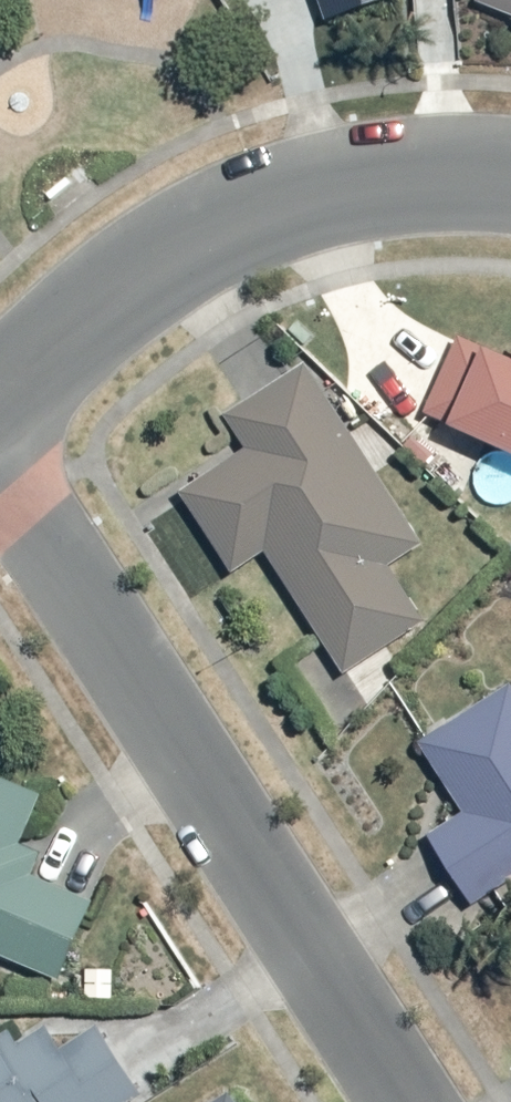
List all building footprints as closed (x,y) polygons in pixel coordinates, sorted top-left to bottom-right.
[(398,0),(323,0),(329,20),(398,0)] [(510,21),(510,0),(484,0),(481,7),(510,21)] [(462,340),(430,416),(510,452),(510,361),(462,340)] [(247,451),(180,492),(234,574),(265,553),(346,676),(427,622),(392,569),(426,545),(307,364),(225,415),(247,451)] [(429,837),(476,907),(510,884),(510,685),(419,745),(466,813),(429,837)] [(0,777),(0,957),(59,983),(95,903),(35,874),(42,855),(23,848),(47,797),(0,777)] [(136,1082),(101,1027),(64,1053),(46,1030),(6,1055),(0,1047),(0,1101),(105,1101),(136,1082)] [(231,1089),(211,1101),(239,1101),(231,1089)]
